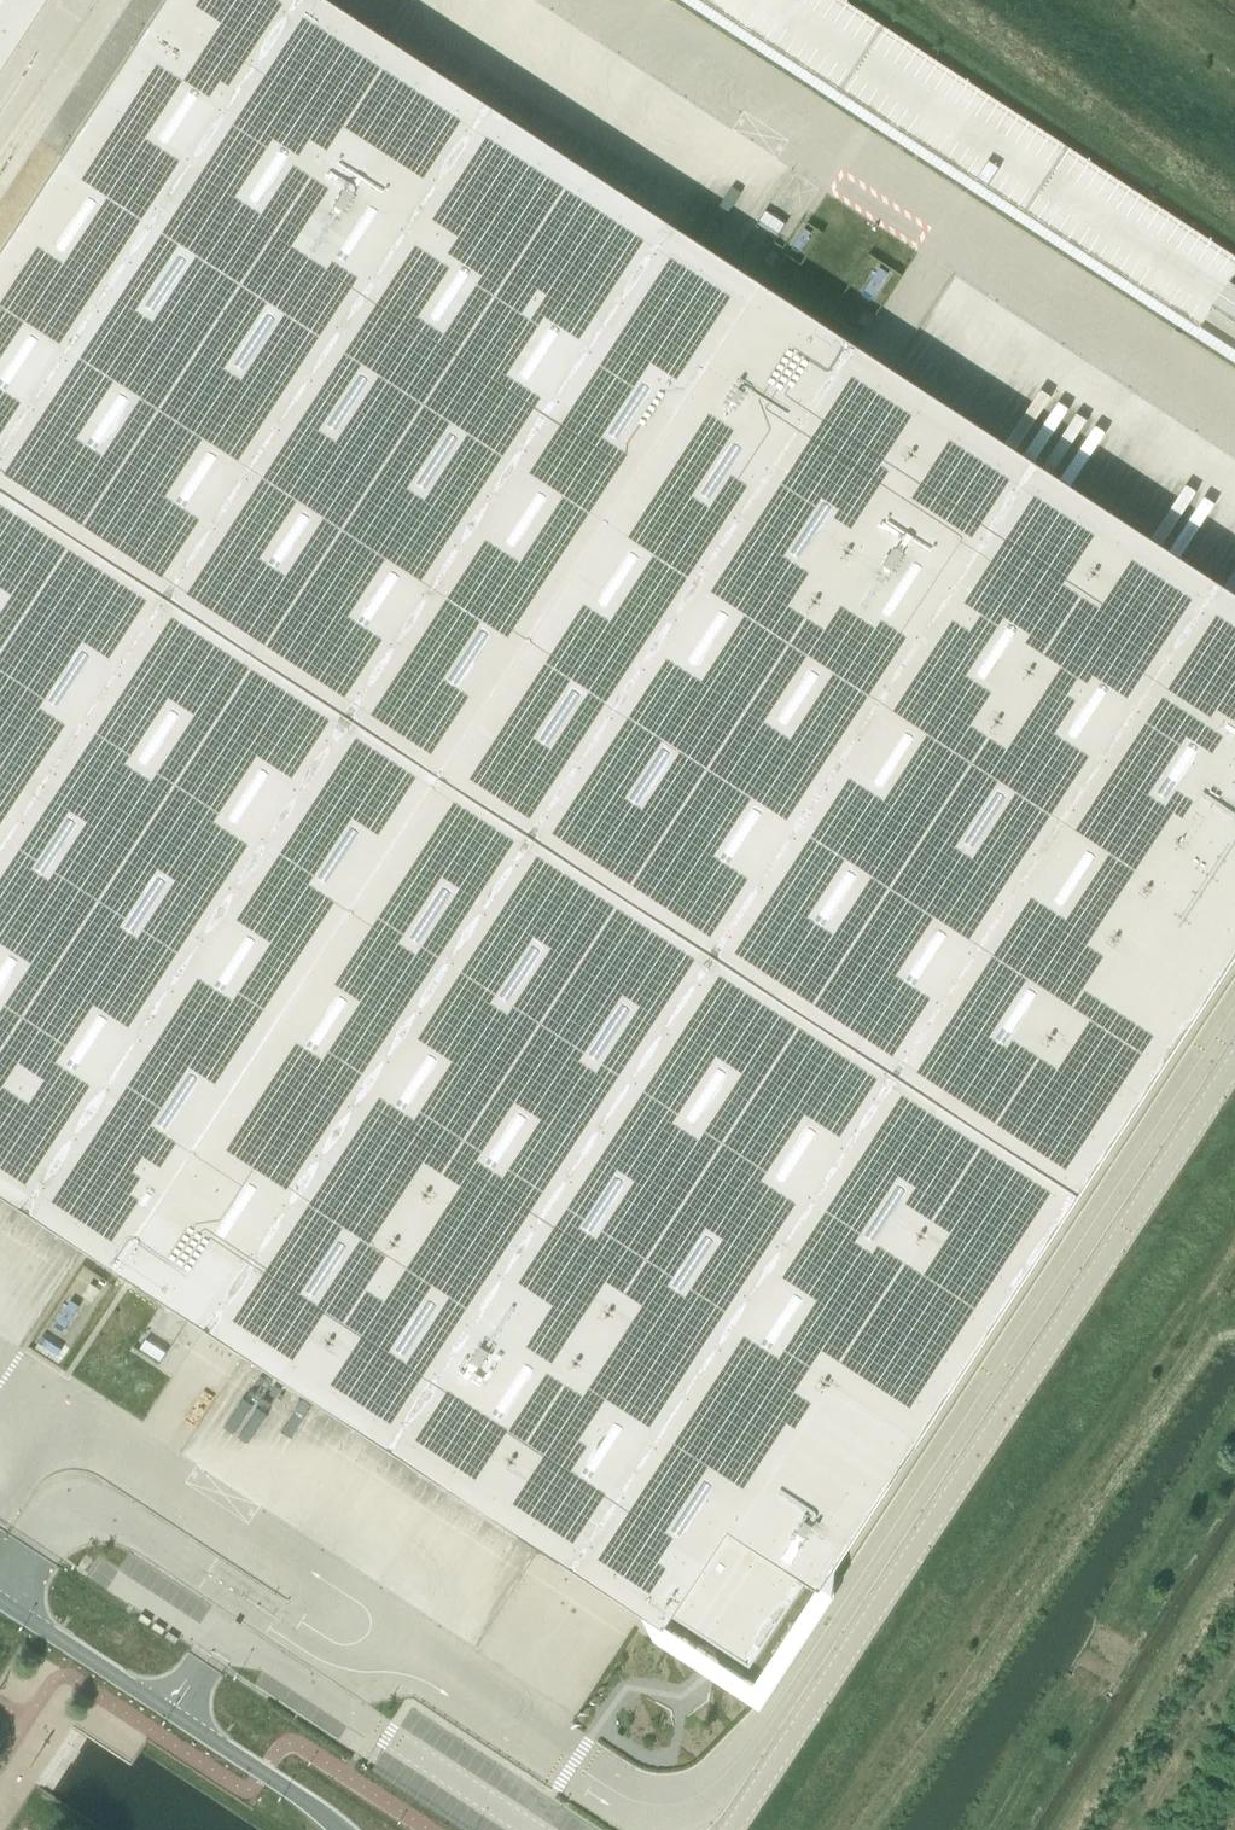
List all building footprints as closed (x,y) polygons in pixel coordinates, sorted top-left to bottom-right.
[(0,261),(0,494),(532,842),(855,349),(323,0),(171,0),(0,261)] [(46,0),(0,0),(0,70),(46,0)] [(979,180),(989,187),(1000,169),(990,163),(979,180)] [(532,842),(1079,1199),(1234,960),(1234,598),(855,349),(532,842)] [(532,842),(0,494),(0,1198),(161,1304),(188,1321),(209,1335),(532,842)] [(1079,1199),(532,842),(209,1335),(755,1693),(1079,1199)]
